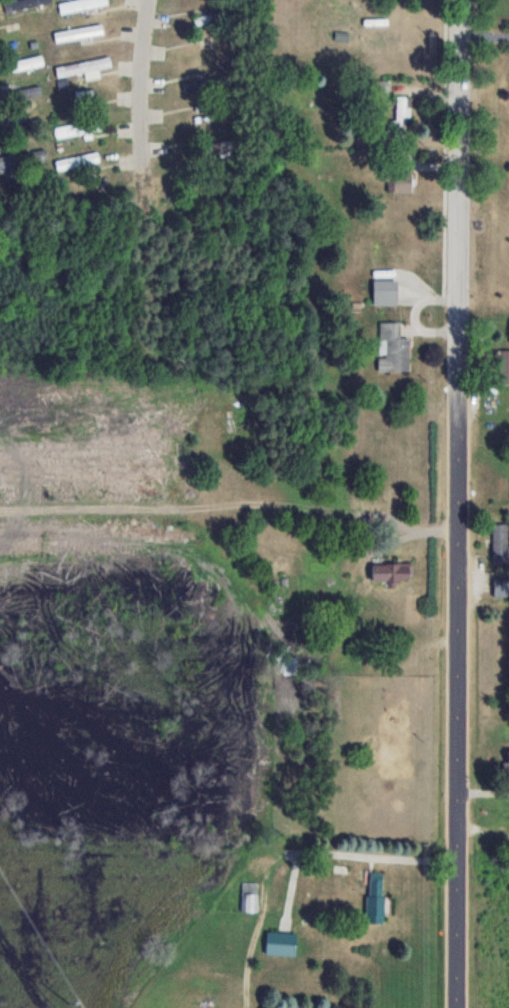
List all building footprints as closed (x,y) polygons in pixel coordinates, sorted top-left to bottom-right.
[(213,17),(194,17),(194,25),(213,25),(213,17)] [(57,44),(104,36),(103,25),(56,33),(57,44)] [(2,75),(44,65),(42,56),(0,65),(0,67),(2,75)] [(103,70),(102,59),(55,67),(57,78),(103,70)] [(370,91),(387,91),(387,80),(370,80),(370,91)] [(409,135),(409,95),(395,95),(395,120),(387,120),(387,135),(409,135)] [(55,138),(100,131),(99,120),(54,127),(55,138)] [(47,161),(44,149),(0,157),(0,169),(47,161)] [(100,163),(98,152),(54,161),(57,171),(100,163)] [(394,175),(394,191),(409,191),(409,175),(394,175)] [(373,281),(373,302),(395,302),(395,281),(373,281)] [(408,337),(400,337),(400,322),(379,321),(378,369),(408,369),(408,337)] [(495,349),(495,374),(508,374),(508,349),(495,349)] [(492,563),(508,563),(508,523),(492,523),(492,563)] [(371,563),(371,581),(396,581),(396,579),(408,579),(408,563),(371,563)] [(366,872),(367,923),(383,923),(382,872),(366,872)] [(241,911),(257,911),(257,881),(241,881),(241,911)] [(296,931),(266,931),(266,955),(296,955),(296,931)]
